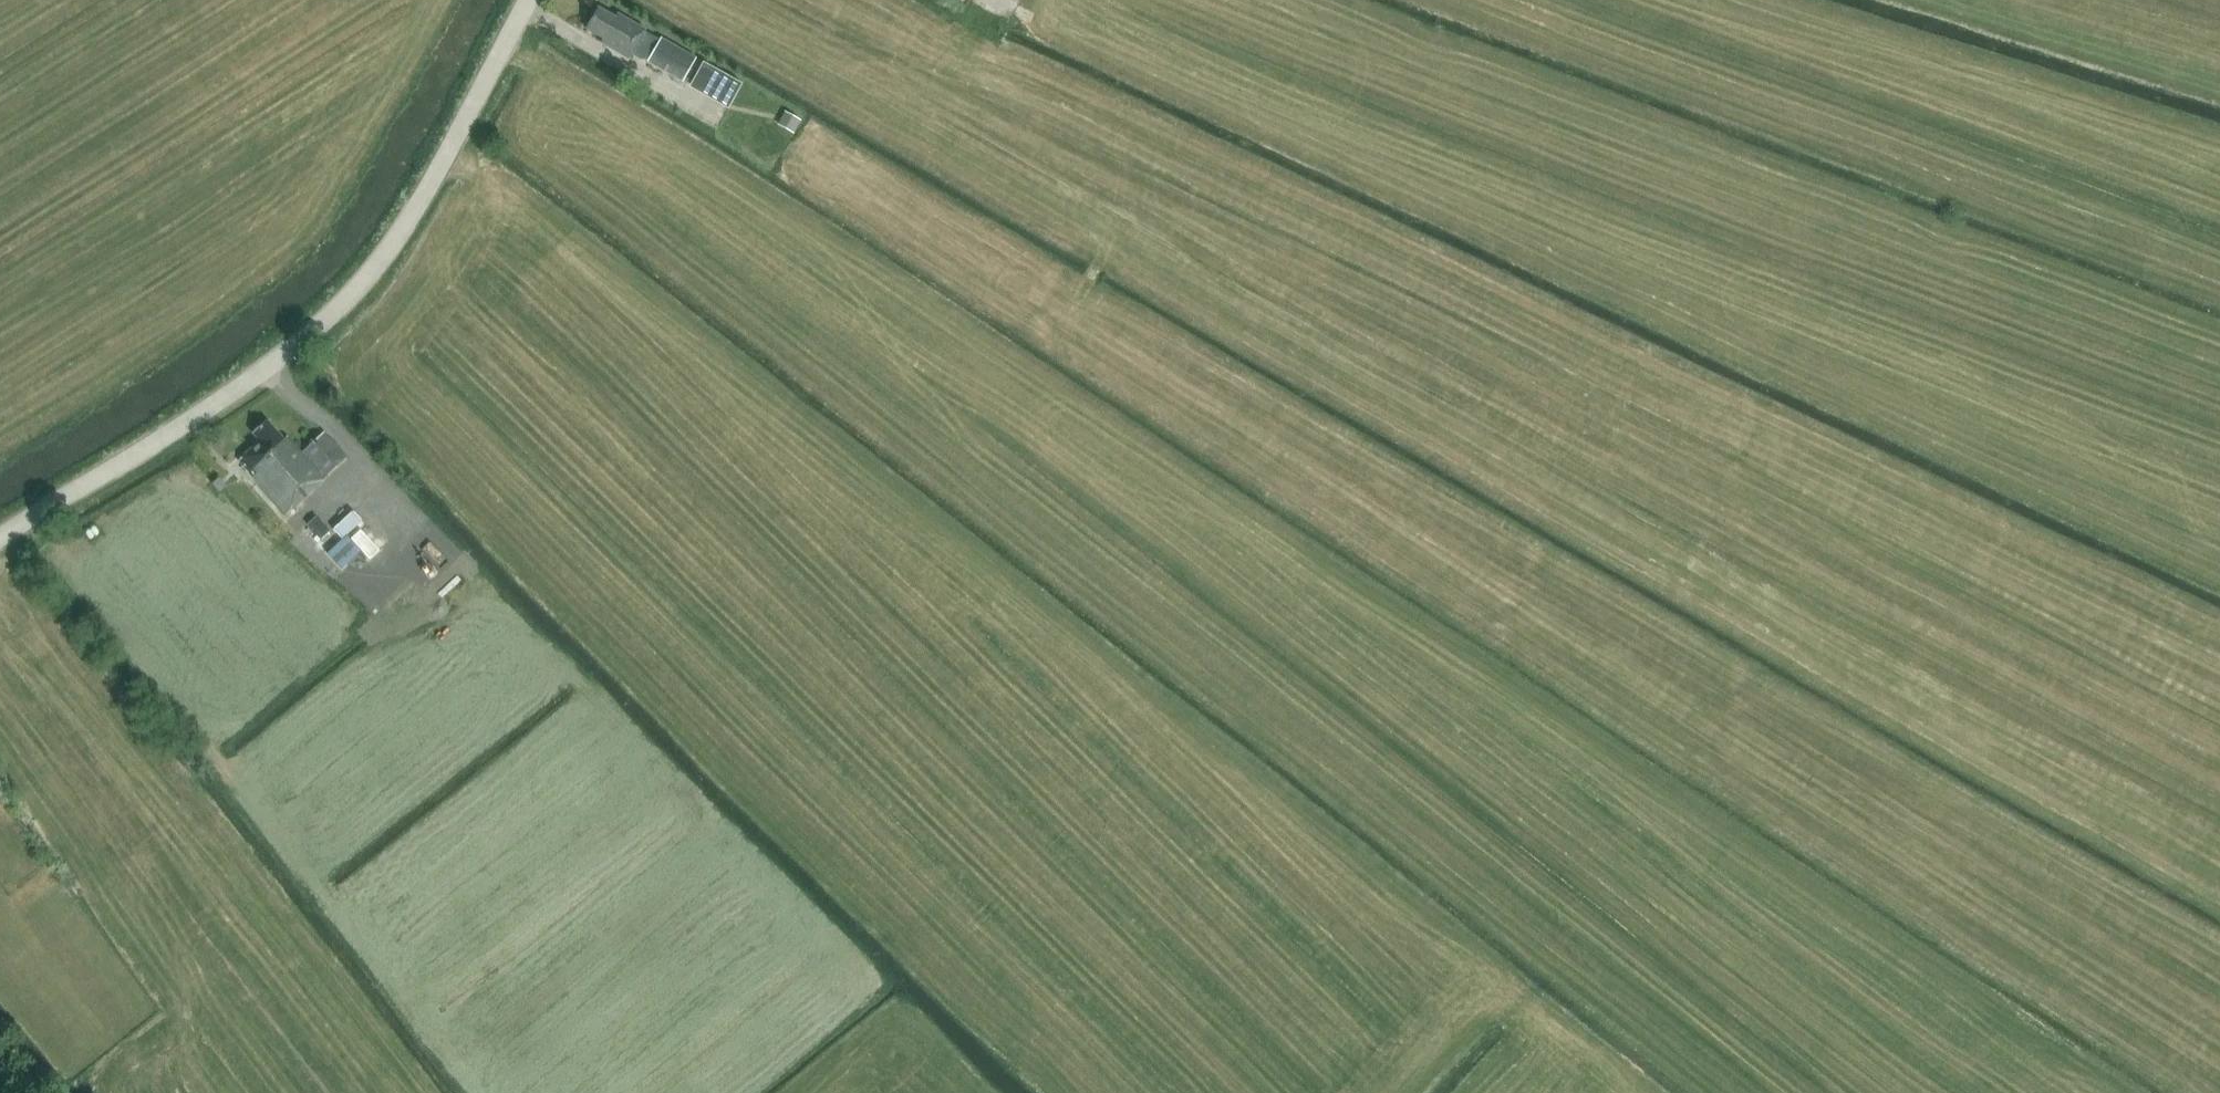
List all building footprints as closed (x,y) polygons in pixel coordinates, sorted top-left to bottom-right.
[(599,8),(586,29),(603,39),(601,43),(629,59),(636,45),(652,54),(648,62),(682,81),(695,58),(661,39),(660,40),(644,31),(645,30),(618,14),(615,18),(599,8)] [(700,62),(689,89),(731,106),(742,78),(700,62)] [(793,134),(801,121),(784,111),(776,125),(793,134)] [(286,513),(346,457),(323,432),(302,452),(287,436),(284,439),(267,421),(253,433),(260,441),(239,460),(286,513)] [(212,483),(219,491),(225,485),(218,478),(212,483)] [(317,516),(308,525),(320,539),(330,530),(317,516)]
